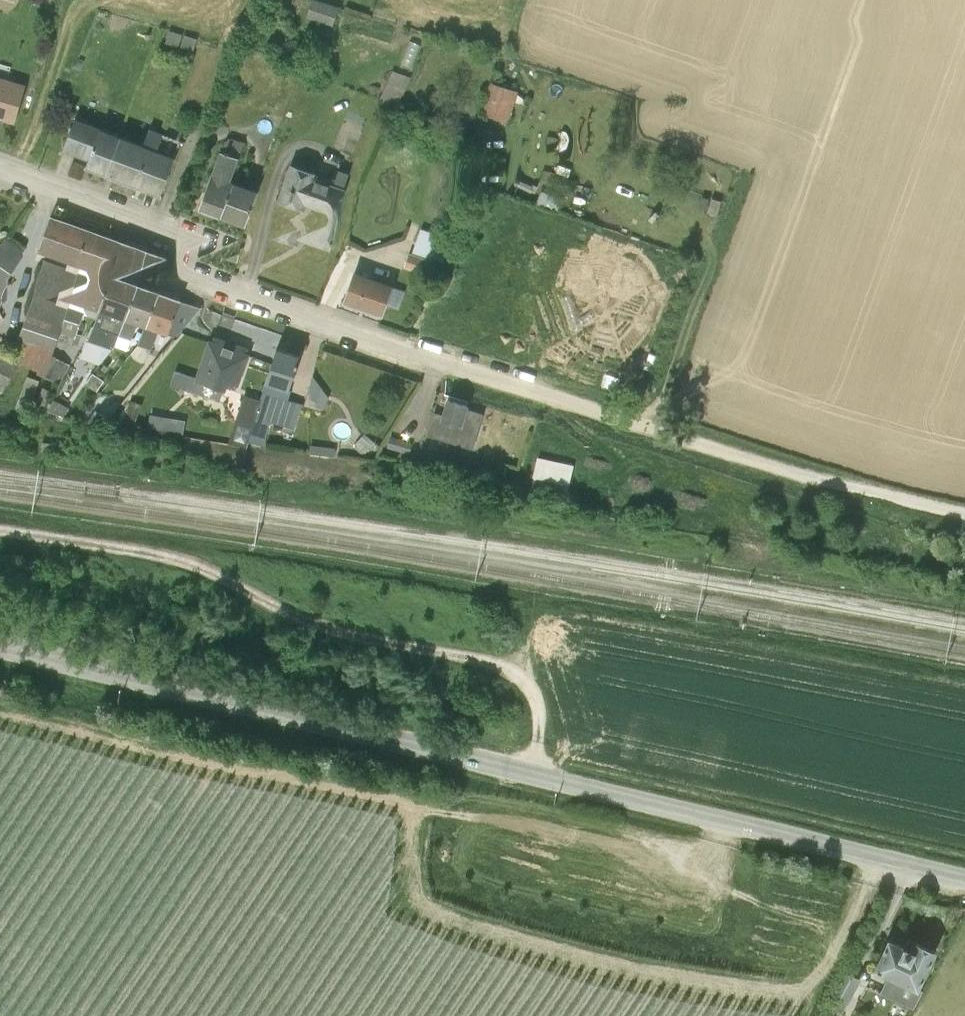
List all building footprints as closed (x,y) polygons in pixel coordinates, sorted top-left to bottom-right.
[(259,9),(278,16),(282,6),(266,0),(265,0),(262,0),(259,9)] [(305,30),(298,50),(325,59),(332,39),(305,30)] [(160,63),(156,75),(170,79),(173,67),(160,63)] [(175,67),(171,80),(184,84),(189,72),(175,67)] [(386,104),(373,133),(391,141),(404,111),(386,104)] [(0,113),(0,154),(2,155),(13,117),(0,113)] [(58,113),(49,132),(57,135),(66,116),(58,113)] [(485,116),(475,147),(503,157),(513,125),(485,116)] [(80,191),(77,199),(99,207),(113,168),(64,150),(53,181),(80,191)] [(113,168),(99,207),(129,220),(143,182),(148,184),(155,166),(139,160),(133,177),(113,168)] [(143,182),(129,220),(152,229),(173,173),(155,166),(148,184),(143,182)] [(216,175),(192,241),(237,258),(248,223),(224,216),(237,175),(223,170),(216,175)] [(285,196),(271,235),(297,244),(299,237),(326,247),(328,241),(331,242),(339,222),(318,214),(317,217),(309,214),(312,206),(285,196)] [(408,251),(403,267),(434,277),(451,238),(420,227),(411,252),(408,251)] [(77,333),(83,315),(95,318),(111,277),(40,250),(27,285),(58,297),(55,304),(33,296),(12,355),(0,348),(0,394),(1,394),(19,363),(37,371),(35,375),(59,385),(69,365),(54,359),(56,355),(51,354),(60,332),(74,336),(71,344),(77,347),(81,337),(77,333)] [(394,283),(355,269),(343,302),(382,316),(394,283)] [(12,289),(12,284),(0,276),(0,308),(12,289)] [(137,285),(111,277),(95,318),(86,340),(110,350),(115,346),(137,285)] [(403,305),(408,286),(395,283),(390,302),(403,305)] [(115,346),(127,350),(137,325),(144,327),(157,293),(137,285),(115,346)] [(179,301),(157,293),(144,327),(137,346),(151,351),(158,331),(167,334),(179,301)] [(222,314),(217,328),(229,333),(233,319),(235,317),(234,316),(233,318),(223,315),(223,313),(222,312),(222,314)] [(248,353),(210,339),(195,381),(224,391),(227,381),(236,385),(248,353)] [(300,355),(277,349),(247,442),(264,445),(270,422),(294,428),(302,404),(288,399),(291,393),(288,390),(300,355)] [(92,373),(85,384),(96,392),(104,381),(92,373)] [(27,375),(15,408),(28,412),(39,380),(27,375)] [(315,376),(308,402),(325,407),(332,380),(315,376)] [(42,387),(32,405),(42,410),(51,391),(42,387)] [(467,406),(448,399),(442,416),(435,413),(428,434),(472,448),(480,426),(463,420),(467,406)] [(55,400),(47,411),(63,417),(69,408),(55,400)] [(130,400),(122,423),(134,427),(142,404),(130,400)] [(150,414),(147,430),(181,436),(185,420),(150,414)] [(364,433),(355,444),(365,453),(374,443),(364,433)] [(42,440),(41,450),(62,454),(64,444),(42,440)] [(310,445),(309,453),(334,456),(335,448),(310,445)] [(572,483),(577,461),(540,452),(536,475),(572,483)] [(888,941),(875,970),(887,977),(879,993),(913,1009),(922,991),(917,989),(935,952),(907,939),(903,947),(888,941)] [(834,1015),(841,1015),(861,979),(842,969),(822,1010),(826,1012),(834,1015)]
